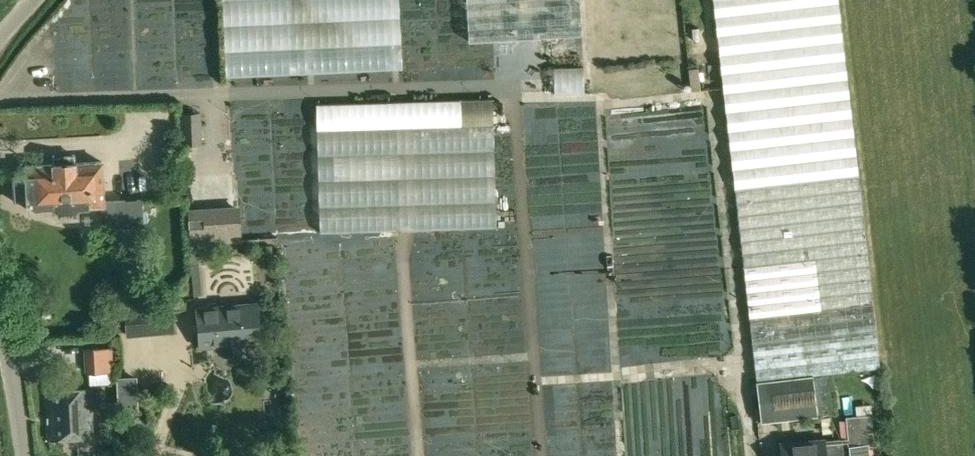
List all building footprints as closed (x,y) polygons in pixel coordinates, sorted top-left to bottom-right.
[(225,77),(402,69),(399,0),(222,0),(225,77)] [(578,0),(465,0),(467,30),(580,23),(578,0)] [(723,92),(755,381),(756,381),(761,421),(817,414),(817,415),(835,413),(831,373),(880,366),(845,78),(837,0),(713,0),(723,92)] [(493,100),(315,105),(319,233),(497,228),(493,100)] [(182,143),(199,142),(197,115),(180,115),(182,143)] [(104,204),(104,201),(102,161),(26,166),(26,176),(14,176),(15,199),(27,198),(28,209),(55,208),(56,217),(78,215),(77,206),(89,205),(103,204),(104,204)] [(104,204),(103,204),(104,225),(138,223),(142,223),(141,200),(137,200),(104,201),(104,204)] [(261,355),(260,343),(257,303),(197,308),(201,347),(234,344),(235,358),(238,360),(259,358),(261,355)] [(174,333),(172,304),(124,308),(127,336),(174,333)] [(114,371),(112,346),(86,348),(84,348),(85,372),(89,372),(110,371),(114,371)] [(93,437),(91,388),(46,390),(48,438),(93,437)] [(839,438),(841,453),(849,453),(849,455),(869,455),(868,446),(876,445),(875,437),(873,437),(871,413),(845,416),(847,437),(839,438)] [(112,438),(111,422),(100,422),(100,439),(112,438)] [(839,438),(794,442),(795,455),(849,455),(849,453),(841,453),(839,438)]
